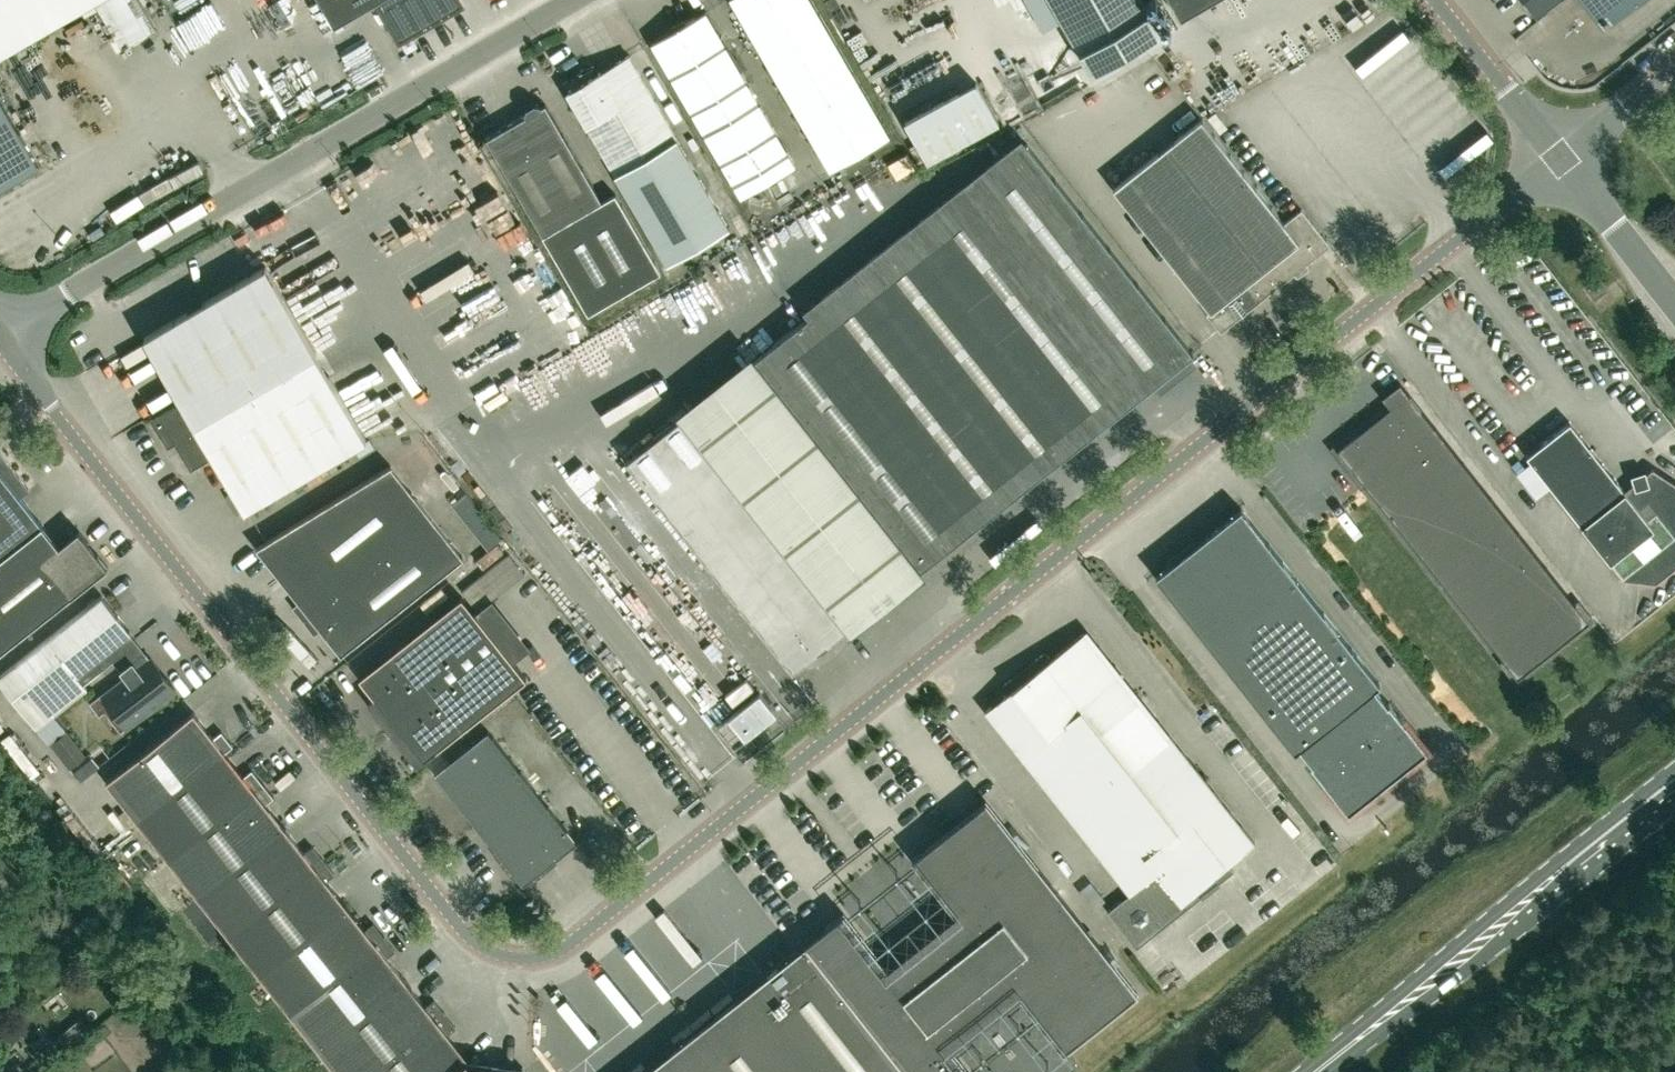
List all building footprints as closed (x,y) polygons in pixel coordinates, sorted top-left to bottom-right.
[(94,0),(0,0),(0,54),(94,0)] [(335,26),(377,2),(399,40),(463,3),(461,0),(320,0),(335,26)] [(813,0),(733,0),(831,167),(891,133),(813,0)] [(1043,30),(1063,19),(1093,71),(1163,30),(1146,0),(1025,0),(1043,30)] [(1182,18),(1213,0),(1172,0),(1182,18)] [(1536,16),(1556,0),(1524,0),(1536,16)] [(1634,0),(1584,0),(1603,25),(1634,0)] [(742,195),(796,164),(706,9),(652,41),(742,195)] [(616,174),(679,137),(630,54),(599,72),(594,64),(563,82),(616,174)] [(928,164),(999,125),(976,82),(905,120),(928,164)] [(39,164),(0,97),(0,187),(39,164)] [(542,105),(541,103),(534,101),(527,106),(525,112),(526,114),(487,137),(589,312),(661,270),(616,192),(603,200),(546,102),(542,105)] [(1285,221),(1202,116),(1113,186),(1211,310),(1208,313),(1221,330),(1331,243),(1302,207),(1285,221)] [(806,307),(977,524),(1193,353),(1022,136),(806,307)] [(679,137),(616,174),(669,263),(731,226),(679,137)] [(766,191),(777,209),(803,194),(791,175),(766,191)] [(808,207),(827,243),(849,232),(829,196),(808,207)] [(191,469),(214,456),(245,509),(366,438),(265,265),(144,336),(181,400),(150,418),(167,447),(175,442),(191,469)] [(1595,296),(1607,287),(1598,276),(1586,285),(1595,296)] [(793,669),(977,524),(806,307),(804,309),(808,315),(627,459),(793,669)] [(1517,677),(1588,620),(1400,382),(1381,397),(1389,407),(1347,441),(1345,459),(1517,677)] [(1609,561),(1610,560),(1624,578),(1655,581),(1674,566),(1674,484),(1652,469),(1625,491),(1569,421),(1526,455),(1531,461),(1516,473),(1536,498),(1550,486),(1609,561)] [(107,566),(79,528),(60,544),(21,495),(30,488),(1,450),(0,451),(0,650),(107,566)] [(303,620),(433,518),(391,465),(256,547),(300,601),(293,607),(303,620)] [(1387,702),(1375,686),(1379,683),(1240,506),(1156,573),(1294,749),(1299,746),(1311,762),(1310,763),(1347,811),(1426,749),(1388,701),(1387,702)] [(433,518),(303,620),(315,635),(322,629),(341,654),(464,557),(433,518)] [(0,674),(0,678),(39,727),(51,742),(66,730),(54,714),(87,688),(83,683),(77,675),(131,632),(133,631),(102,593),(47,637),(14,663),(0,674)] [(424,764),(461,735),(458,731),(527,676),(462,594),(360,675),(424,757),(421,760),(424,764)] [(1254,842),(1086,630),(1051,658),(1045,651),(1001,686),(1007,693),(985,710),(1130,892),(1107,910),(1136,947),(1202,895),(1206,900),(1212,900),(1220,893),(1221,887),(1217,883),(1234,870),(1228,863),(1254,842)] [(152,659),(149,655),(143,652),(121,669),(127,676),(92,702),(100,714),(105,711),(121,731),(127,726),(149,709),(150,711),(178,689),(153,658),(152,659)] [(225,751),(226,752),(233,745),(222,731),(214,737),(194,712),(106,781),(137,820),(225,751)] [(524,882),(577,840),(489,728),(435,771),(524,882)] [(51,743),(70,768),(87,754),(67,730),(51,743)] [(244,775),(226,752),(225,751),(137,820),(167,858),(263,783),(252,769),(244,775)] [(198,897),(285,827),(266,803),(274,797),(263,783),(167,858),(198,897)] [(787,1071),(970,1071),(952,1049),(1020,995),(1064,1050),(1138,992),(986,800),(912,858),(956,914),(887,968),(844,912),(731,1001),(787,1071)] [(228,935),(324,859),(313,845),(305,852),(285,827),(198,897),(228,935)] [(259,973),(346,904),(327,879),(335,873),(324,859),(228,935),(259,973)] [(289,1012),(384,936),(373,922),(365,928),(346,904),(259,973),(289,1012)] [(319,1050),(407,981),(388,956),(395,950),(384,936),(289,1012),(319,1050)] [(445,1013),(434,999),(426,1005),(407,981),(319,1050),(337,1071),(370,1071),(445,1013)] [(731,1001),(642,1071),(787,1071),(731,1001)] [(467,1059),(468,1058),(448,1033),(456,1026),(445,1013),(370,1071),(450,1071),(467,1059)] [(80,1019),(70,1027),(78,1037),(88,1029),(80,1019)] [(1007,1067),(1010,1071),(1031,1071),(1050,1063),(1043,1049),(1007,1067)] [(450,1071),(524,1071),(523,1070),(470,1064),(467,1059),(450,1071)]
